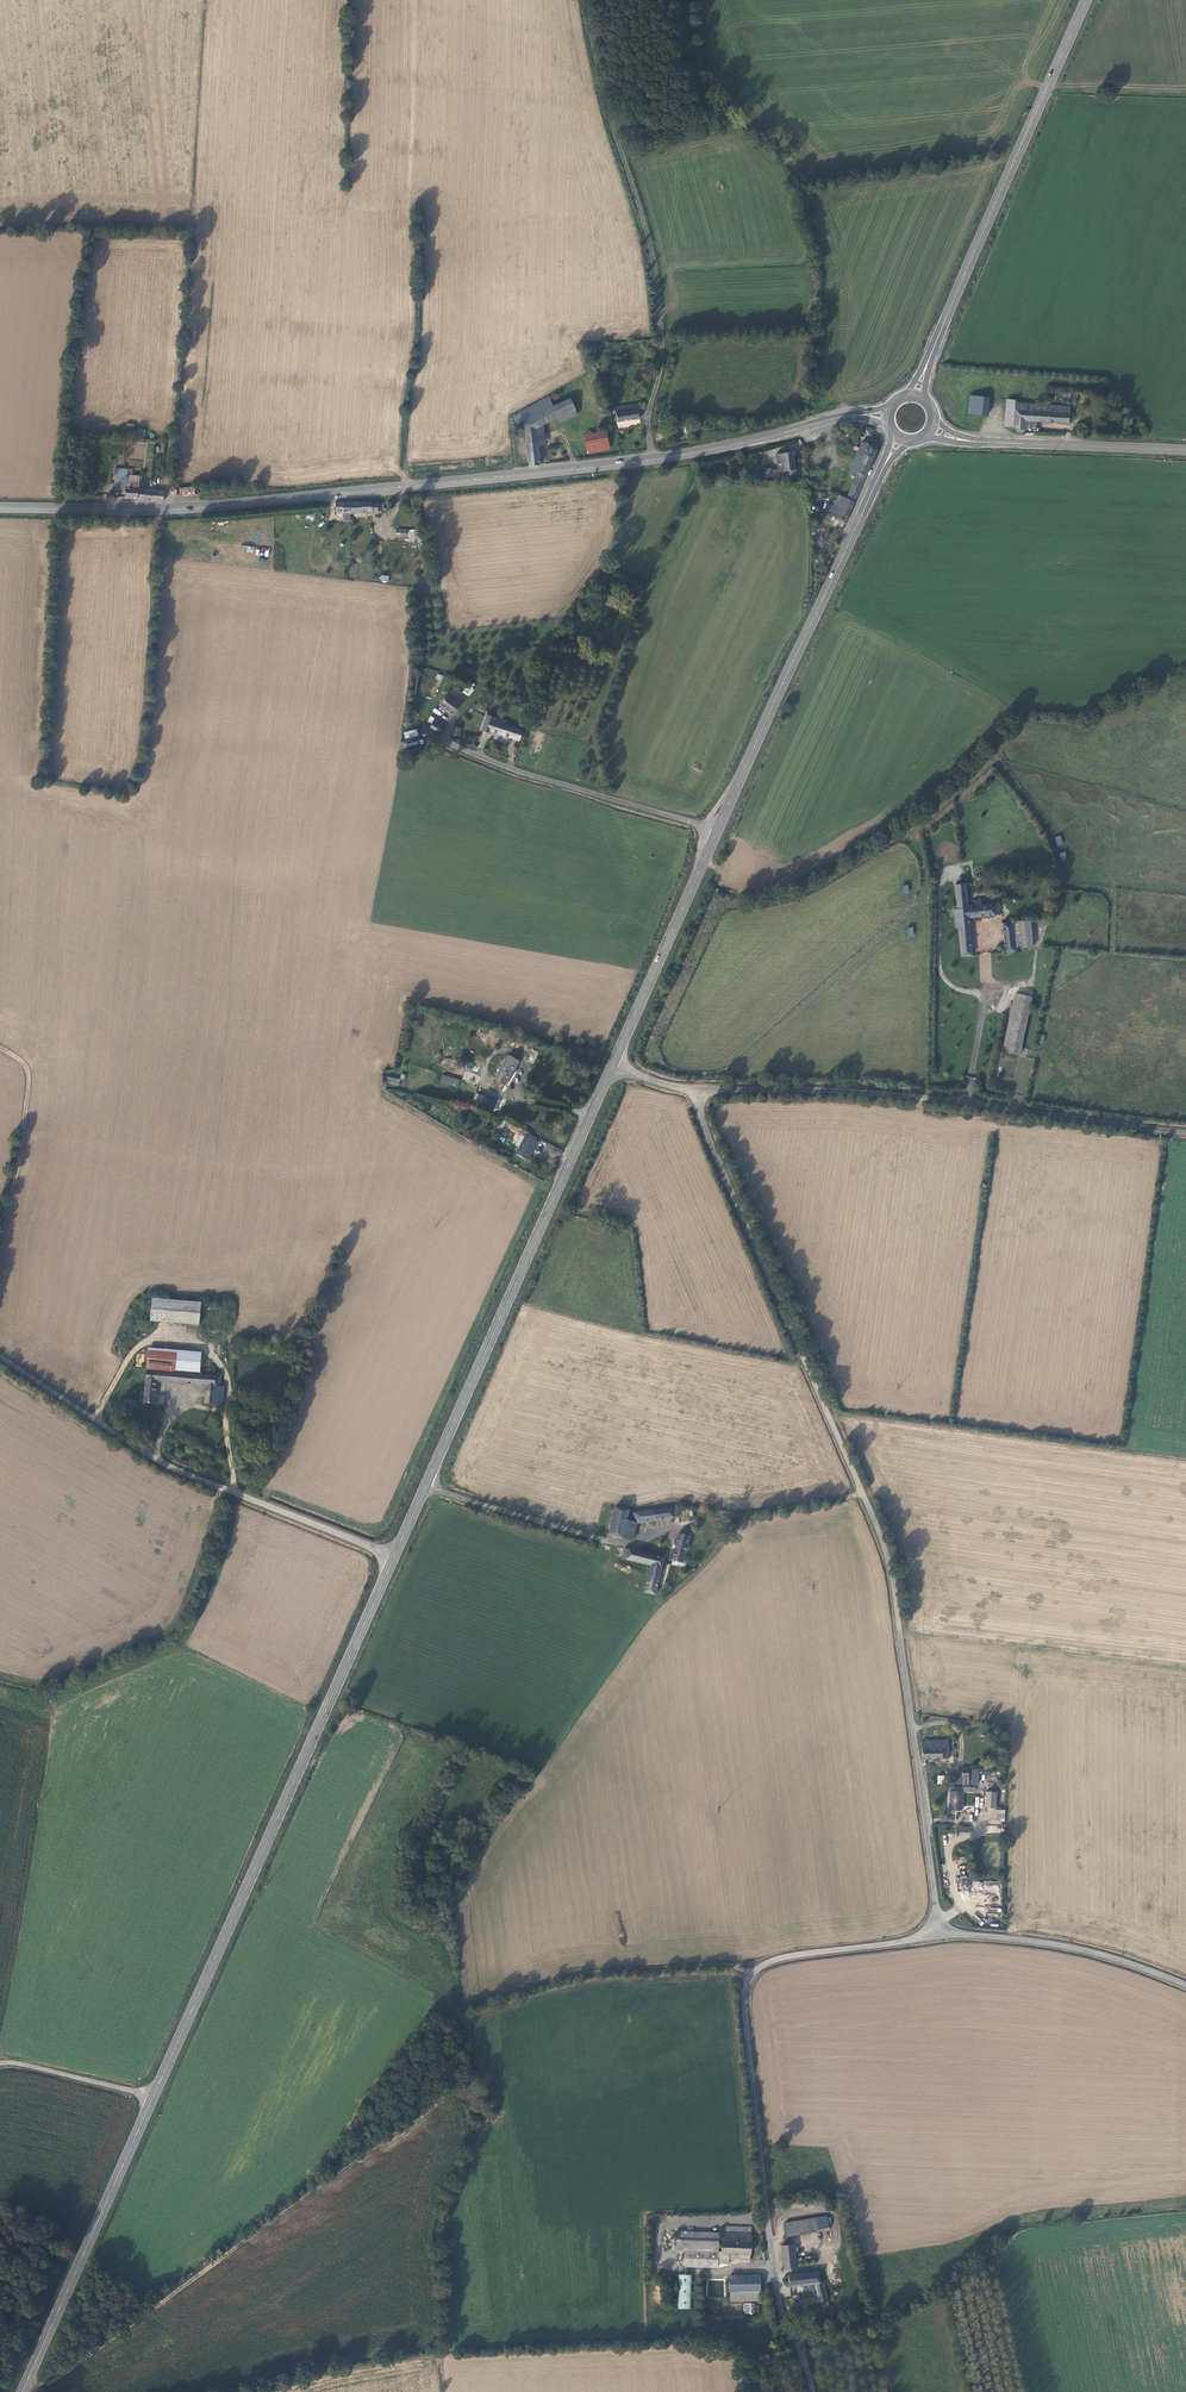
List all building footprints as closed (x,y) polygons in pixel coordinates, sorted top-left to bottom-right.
[(1064,390),(1054,389),(1053,399),(1064,400),(1064,390)] [(969,413),(977,414),(978,396),(971,396),(969,413)] [(978,396),(977,414),(987,415),(990,397),(978,396)] [(537,445),(535,426),(542,423),(558,416),(575,408),(572,398),(553,406),(549,397),(514,416),(518,424),(523,421),(530,466),(540,465),(540,464),(537,445)] [(1016,402),(1016,400),(1008,399),(1005,426),(1013,427),(1016,402)] [(1026,421),(1048,422),(1049,404),(1016,402),(1013,427),(1017,427),(1017,432),(1026,432),(1026,421)] [(638,404),(616,406),(618,420),(639,418),(638,404)] [(1049,404),(1048,422),(1069,423),(1070,418),(1075,416),(1075,413),(1073,411),(1071,411),(1071,405),(1049,404)] [(578,415),(575,408),(558,416),(561,422),(578,415)] [(535,426),(537,445),(545,444),(542,423),(535,426)] [(607,431),(585,435),(588,454),(610,450),(607,431)] [(848,441),(845,447),(853,449),(855,443),(848,441)] [(874,459),(878,450),(876,446),(867,442),(863,442),(859,451),(858,452),(874,459)] [(538,446),(541,463),(548,462),(546,445),(538,446)] [(870,468),(874,459),(858,452),(855,461),(870,468)] [(776,455),(778,471),(778,472),(778,479),(786,479),(785,473),(795,471),(792,453),(776,455)] [(856,501),(870,468),(855,461),(849,475),(856,478),(848,497),(856,501)] [(129,468),(116,467),(115,476),(128,476),(128,474),(129,468)] [(126,497),(141,499),(141,494),(143,476),(128,474),(128,476),(128,480),(127,486),(126,497)] [(203,493),(203,485),(192,485),(179,487),(179,494),(180,495),(203,493)] [(141,500),(158,501),(159,491),(142,491),(141,494),(141,499),(141,500)] [(847,520),(856,501),(848,497),(841,494),(832,514),(847,520)] [(343,503),(343,512),(343,515),(353,514),(353,502),(343,503)] [(373,502),(353,502),(353,514),(364,514),(364,512),(382,512),(382,503),(374,503),(373,502)] [(397,529),(397,533),(408,533),(408,542),(415,542),(415,529),(397,529)] [(269,550),(261,548),(260,555),(268,557),(269,550)] [(459,712),(466,701),(459,695),(464,688),(457,682),(448,695),(447,695),(444,700),(459,712)] [(466,701),(472,694),(464,688),(459,695),(466,701)] [(487,716),(486,718),(497,721),(506,725),(506,722),(487,716)] [(505,736),(520,741),(524,730),(506,725),(497,721),(486,718),(482,731),(489,733),(490,731),(505,736)] [(440,735),(440,734),(445,725),(435,719),(429,729),(440,735)] [(454,727),(452,734),(454,735),(453,737),(454,738),(455,738),(456,738),(457,737),(457,736),(459,737),(461,729),(454,727)] [(405,739),(418,736),(417,729),(403,732),(405,739)] [(420,736),(407,738),(407,743),(403,744),(404,747),(422,744),(420,736)] [(1057,846),(1063,844),(1060,836),(1054,837),(1057,846)] [(1065,852),(1059,853),(1062,862),(1068,860),(1065,852)] [(999,915),(998,905),(994,906),(994,903),(981,905),(980,900),(973,901),(973,907),(967,908),(964,882),(953,883),(956,909),(953,909),(955,929),(958,929),(961,956),(971,956),(968,918),(999,915)] [(1016,950),(1015,923),(1004,924),(1005,953),(1016,952),(1016,950)] [(1033,950),(1032,923),(1015,923),(1016,950),(1033,950)] [(1031,998),(1014,994),(1001,1052),(1018,1056),(1031,998)] [(528,1061),(534,1063),(538,1051),(532,1048),(528,1061)] [(519,1064),(509,1057),(495,1080),(506,1087),(519,1064)] [(467,1062),(465,1070),(472,1072),(474,1063),(467,1062)] [(460,1081),(444,1076),(441,1083),(458,1088),(460,1081)] [(397,1079),(388,1077),(387,1083),(399,1086),(401,1080),(397,1079)] [(494,1110),(497,1102),(476,1094),(474,1100),(476,1101),(475,1103),(494,1110)] [(941,1113),(942,1107),(924,1105),(924,1111),(941,1113)] [(1024,1124),(1025,1119),(1007,1116),(1006,1122),(1024,1124)] [(520,1135),(523,1130),(508,1121),(505,1127),(520,1135)] [(528,1162),(538,1144),(527,1137),(517,1155),(528,1162)] [(201,1304),(153,1300),(151,1321),(200,1325),(201,1304)] [(176,1371),(178,1354),(149,1352),(147,1371),(175,1373),(175,1371),(176,1371)] [(176,1371),(204,1373),(206,1356),(178,1354),(176,1371)] [(204,1375),(204,1373),(176,1371),(175,1371),(175,1373),(147,1371),(146,1395),(143,1394),(143,1400),(145,1400),(145,1404),(154,1404),(155,1403),(158,1403),(162,1401),(163,1397),(160,1395),(156,1395),(157,1382),(207,1385),(205,1403),(214,1404),(214,1403),(216,1387),(221,1388),(222,1376),(204,1375)] [(224,1388),(221,1388),(216,1387),(214,1403),(222,1404),(224,1388)] [(616,1507),(609,1535),(622,1539),(622,1538),(626,1522),(628,1510),(616,1507)] [(675,1519),(673,1508),(632,1514),(633,1523),(634,1525),(636,1525),(653,1522),(660,1521),(675,1519)] [(626,1522),(622,1538),(633,1541),(636,1525),(634,1525),(633,1523),(626,1522)] [(680,1535),(673,1561),(684,1564),(690,1537),(680,1535)] [(645,1593),(655,1596),(665,1559),(611,1545),(609,1554),(616,1555),(615,1557),(650,1566),(645,1593)] [(948,1741),(922,1741),(923,1758),(949,1757),(948,1741)] [(952,1775),(951,1784),(963,1785),(963,1775),(952,1775)] [(951,1810),(963,1811),(963,1787),(951,1787),(951,1810)] [(986,1791),(986,1807),(996,1807),(997,1791),(986,1791)] [(975,1914),(972,1917),(978,1923),(981,1920),(975,1914)] [(827,2216),(786,2224),(788,2237),(811,2233),(818,2232),(818,2230),(829,2229),(827,2216)] [(751,2254),(752,2227),(723,2226),(723,2231),(722,2231),(722,2251),(722,2253),(739,2253),(739,2258),(739,2260),(751,2261),(751,2254)] [(719,2250),(719,2232),(678,2231),(677,2250),(686,2250),(685,2266),(718,2267),(719,2263),(730,2263),(730,2259),(733,2259),(733,2258),(733,2255),(719,2254),(719,2250)] [(793,2244),(782,2246),(784,2270),(796,2268),(796,2267),(799,2267),(798,2263),(796,2263),(793,2244)] [(819,2303),(822,2302),(828,2302),(826,2294),(824,2283),(821,2283),(819,2273),(789,2276),(790,2287),(816,2285),(819,2303)] [(676,2309),(692,2309),(693,2275),(677,2275),(676,2309)] [(731,2291),(761,2291),(761,2277),(739,2278),(731,2278),(731,2291)] [(762,2300),(761,2291),(731,2291),(731,2300),(762,2300)] [(756,2314),(756,2303),(743,2303),(743,2314),(756,2314)]
